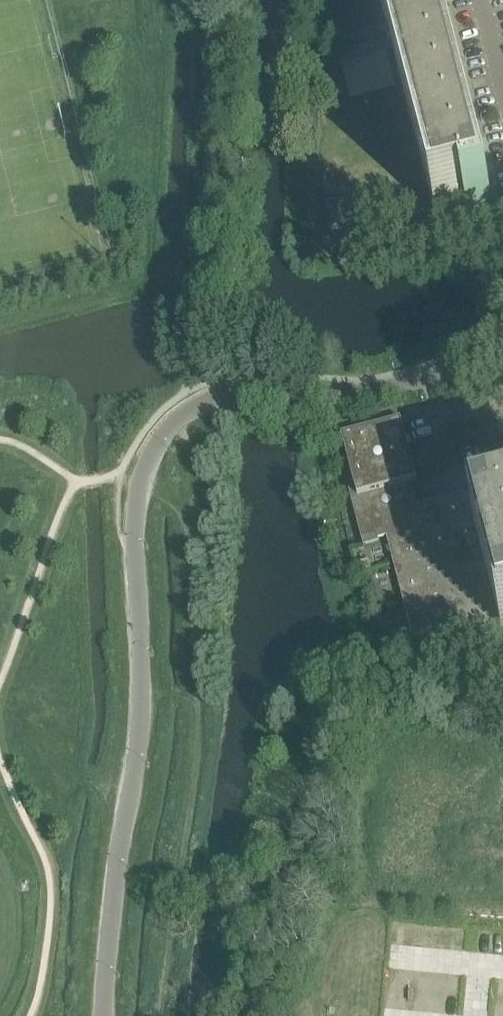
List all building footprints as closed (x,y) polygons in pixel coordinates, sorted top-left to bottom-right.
[(382,8),(383,13),(437,218),(467,210),(469,217),(493,211),(491,203),(438,0),(380,0),(382,8)] [(380,544),(379,541),(387,539),(414,642),(449,633),(455,658),(502,646),(502,487),(448,501),(448,498),(436,501),(435,501),(435,504),(417,509),(412,486),(418,485),(402,425),(397,408),(361,417),(362,421),(328,430),(332,445),(343,442),(355,487),(349,489),(352,501),(364,548),(380,544)] [(502,650),(480,656),(482,665),(502,660),(502,651),(502,650)]
